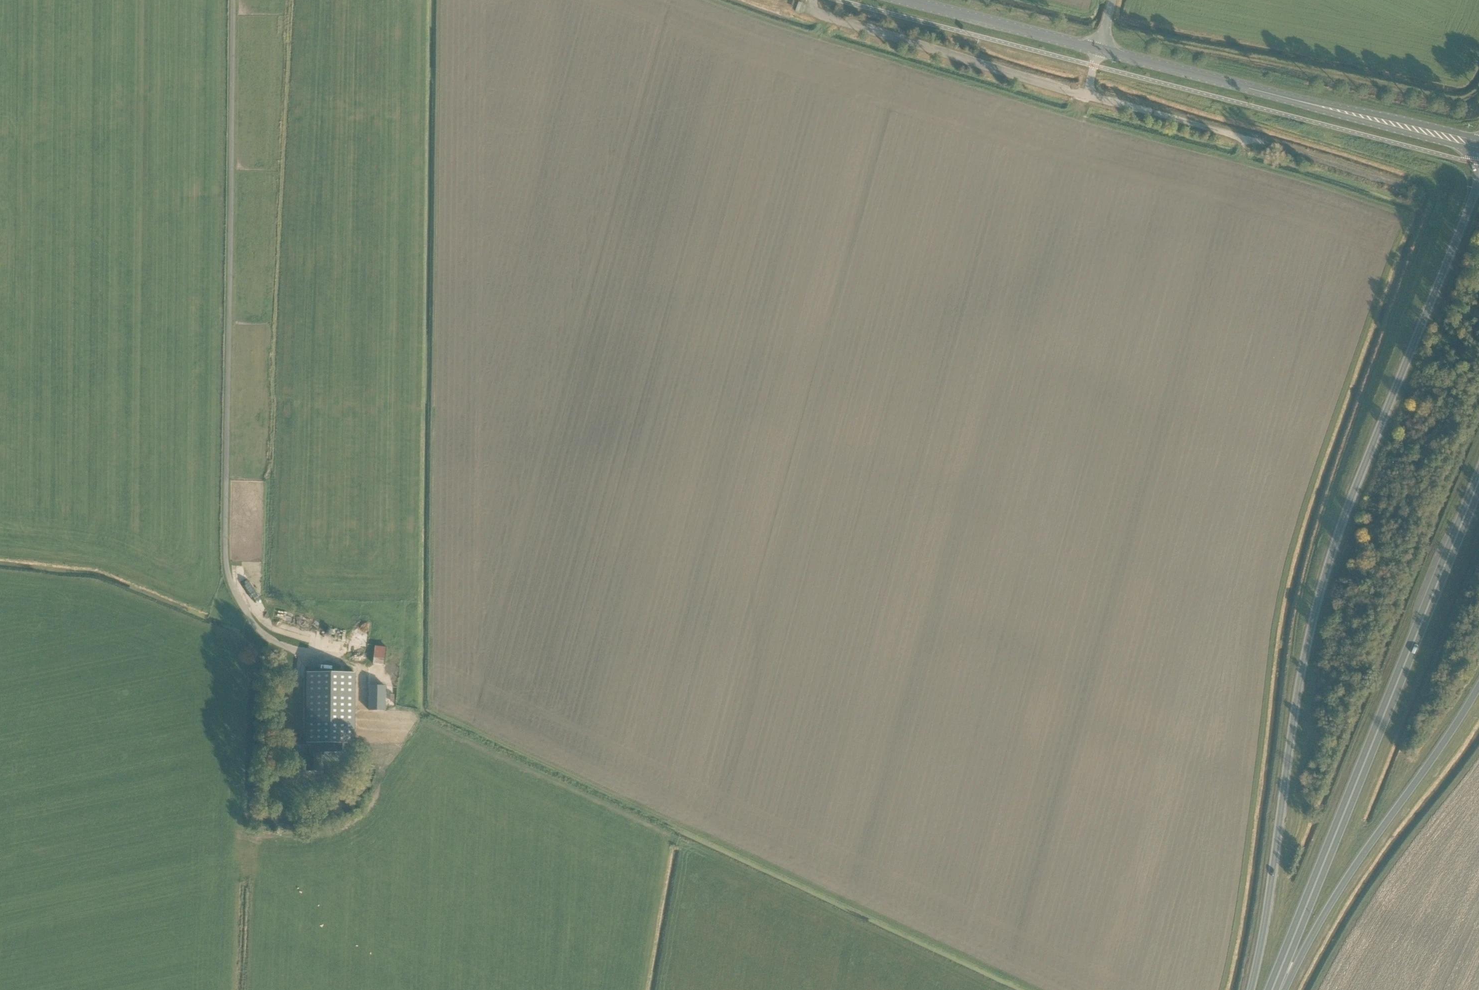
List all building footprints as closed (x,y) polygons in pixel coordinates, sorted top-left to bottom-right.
[(248,594),(254,601),(261,595),(256,588),(248,594)] [(393,649),(387,648),(375,646),(373,664),(392,666),(393,659),(400,660),(402,648),(394,647),(393,649)] [(305,673),(305,743),(353,743),(353,673),(305,673)] [(369,710),(385,710),(385,686),(369,686),(369,710)] [(307,759),(306,771),(321,771),(321,756),(307,756),(307,759)]
